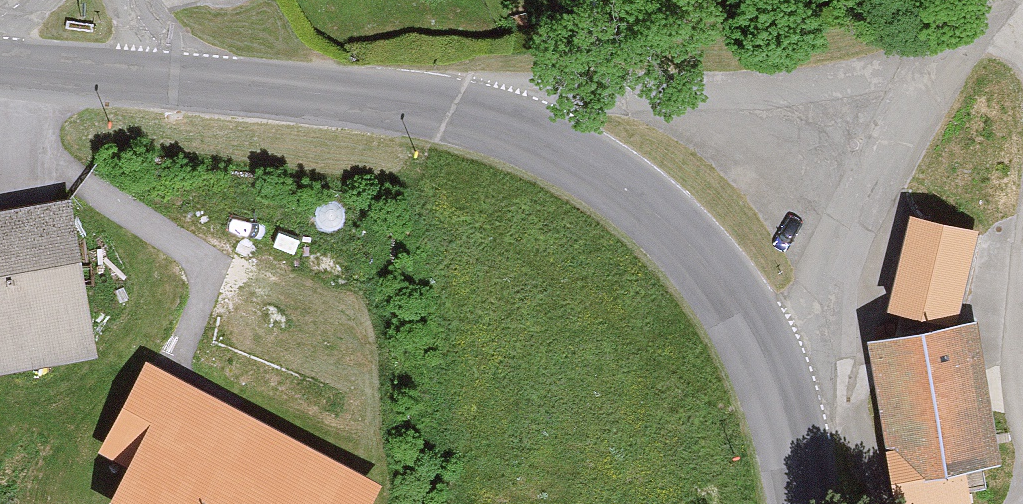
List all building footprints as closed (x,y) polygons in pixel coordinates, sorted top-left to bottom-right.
[(73,351),(49,197),(0,204),(0,362),(73,351)] [(960,315),(985,221),(921,205),(897,299),(960,315)] [(847,336),(870,480),(979,462),(956,319),(847,336)] [(140,375),(100,448),(122,461),(99,503),(322,503),(335,481),(140,375)]
